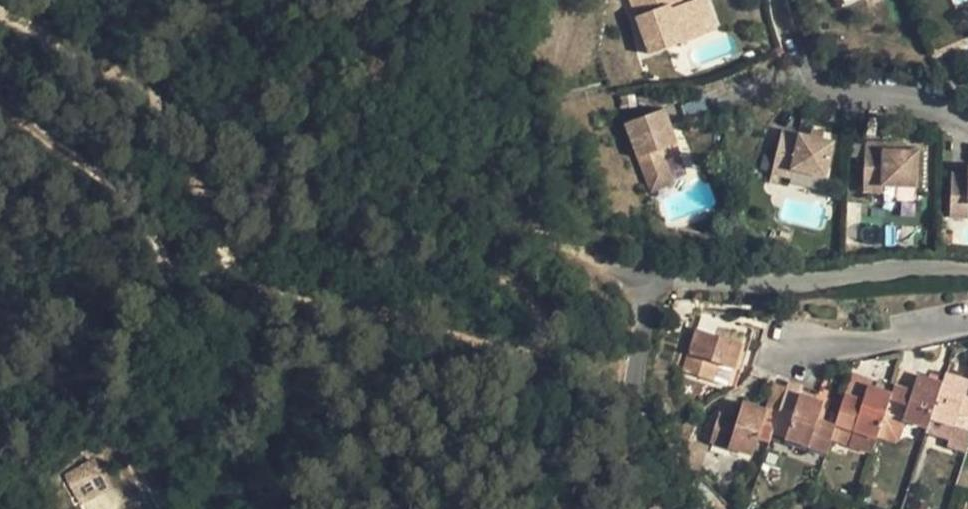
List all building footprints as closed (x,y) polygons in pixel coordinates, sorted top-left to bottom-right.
[(649,55),(703,35),(691,1),(683,4),(682,0),(629,0),(649,55)] [(703,35),(717,30),(706,0),(693,0),(691,1),(703,35)] [(625,123),(651,193),(674,185),(665,160),(661,149),(678,143),(665,108),(625,123)] [(781,130),(771,174),(791,178),(793,170),(827,177),(834,142),(781,130)] [(865,142),(863,192),(883,192),(883,186),(917,187),(919,151),(905,150),(905,144),(865,142)] [(682,154),(678,143),(661,149),(665,160),(682,154)] [(949,218),(967,218),(967,174),(951,173),(949,218)] [(728,386),(742,344),(696,328),(682,371),(728,386)] [(912,390),(917,375),(900,369),(894,385),(912,390)] [(863,400),(867,386),(870,386),(872,379),(852,373),(846,394),(863,400)] [(964,397),(967,383),(967,381),(945,373),(942,383),(930,417),(954,425),(967,429),(967,398),(964,397)] [(927,427),(930,417),(942,383),(917,375),(912,390),(894,385),(892,393),(882,424),(899,430),(903,419),(927,427)] [(787,387),(773,428),(771,435),(784,439),(827,453),(831,438),(834,429),(816,423),(818,418),(823,401),(800,394),(803,386),(788,381),(787,387)] [(767,410),(762,425),(773,428),(787,387),(773,383),(765,409),(767,410)] [(882,424),(892,393),(870,386),(867,386),(863,400),(846,394),(845,394),(835,423),(836,424),(853,429),(878,437),(879,435),(882,424)] [(762,425),(767,410),(765,409),(743,402),(737,418),(735,426),(717,420),(710,442),(752,456),(762,425)] [(719,413),(717,420),(735,426),(737,418),(719,413)] [(835,423),(818,418),(816,423),(834,429),(836,424),(835,423)] [(831,438),(849,444),(853,429),(836,424),(834,429),(831,438)] [(896,440),(899,430),(882,424),(879,435),(896,440)] [(954,425),(951,436),(967,442),(967,429),(954,425)] [(873,451),(878,437),(853,429),(849,444),(873,451)] [(784,439),(771,435),(767,448),(780,452),(784,439)] [(78,470),(86,485),(101,477),(93,462),(78,470)]
